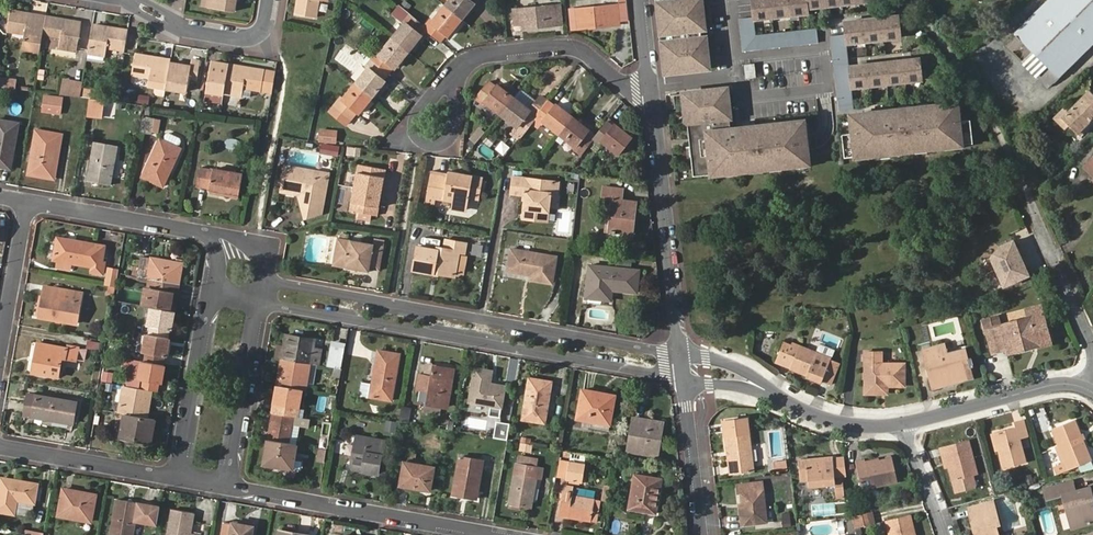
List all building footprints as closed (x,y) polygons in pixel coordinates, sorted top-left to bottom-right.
[(212,11),(237,15),(240,0),(213,0),(212,11)] [(298,15),(318,18),(321,0),(329,1),(329,0),(301,0),(298,15)] [(445,5),(462,18),(474,3),(471,1),(472,0),(449,0),(445,5)] [(705,36),(701,36),(701,29),(705,29),(702,8),(698,8),(697,0),(663,0),(665,12),(659,12),(665,67),(708,62),(705,36)] [(809,6),(866,0),(752,0),(754,16),(754,17),(809,11),(809,6)] [(1036,77),(1047,89),(1092,44),(1092,0),(1047,0),(1014,32),(1017,34),(1047,66),(1036,77)] [(429,19),(424,26),(425,27),(441,39),(446,33),(448,35),(462,18),(445,5),(431,21),(429,19)] [(523,23),(523,27),(556,24),(554,5),(514,9),(515,24),(523,23)] [(577,8),(578,27),(611,24),(611,20),(619,19),(617,5),(577,8)] [(11,13),(8,33),(25,36),(24,43),(23,51),(41,54),(42,47),(44,39),(47,20),(11,13)] [(405,22),(392,38),(408,51),(422,35),(420,33),(425,27),(424,26),(408,13),(403,19),(405,22)] [(902,36),(900,15),(845,21),(847,42),(902,36)] [(743,50),(819,42),(817,27),(756,34),(754,17),(754,16),(740,17),(743,50)] [(83,26),(47,20),(44,39),(61,42),(60,50),(79,53),(83,26)] [(131,34),(94,27),(89,54),(108,58),(110,50),(127,52),(130,34),(131,34)] [(1034,78),(1036,77),(1047,66),(1017,34),(1004,47),(1034,78)] [(377,52),(372,59),(388,72),(394,66),(396,67),(408,51),(392,38),(379,54),(377,52)] [(61,42),(44,39),(43,46),(60,50),(61,42)] [(173,65),(173,62),(139,56),(135,76),(152,79),(151,87),(159,88),(168,90),(173,65)] [(906,79),(923,77),(921,58),(851,65),(853,84),(869,83),(870,84),(906,80),(906,79)] [(369,67),(356,83),(372,96),(385,80),(383,78),(388,72),(372,59),(367,65),(369,67)] [(193,69),(173,65),(168,90),(189,94),(191,80),(199,82),(202,65),(194,64),(193,69)] [(754,64),(744,65),(745,78),(755,77),(754,64)] [(227,95),(231,67),(214,65),(209,94),(226,97),(227,95)] [(277,74),(231,67),(227,95),(245,98),(246,90),(274,95),(277,74)] [(16,89),(18,80),(0,77),(0,87),(16,89)] [(65,87),(63,95),(81,97),(84,81),(70,79),(68,88),(65,87)] [(501,112),(514,96),(499,84),(497,87),(489,81),(477,97),(483,102),(485,99),(501,112)] [(372,96),(356,83),(343,99),(341,97),(336,103),(352,117),(358,111),(360,112),(372,96)] [(167,98),(168,90),(159,88),(158,94),(159,97),(167,98)] [(809,163),(805,121),(731,129),(727,89),(684,93),(693,176),(809,163)] [(541,94),(535,103),(542,108),(548,100),(541,94)] [(1069,124),(1082,137),(1092,126),(1092,94),(1071,114),(1065,120),(1069,124)] [(103,118),(106,99),(90,96),(87,115),(103,118)] [(516,127),(522,132),(535,117),(542,108),(535,103),(531,109),(514,96),(501,112),(517,125),(516,127)] [(560,132),(573,116),(557,103),(556,105),(548,100),(542,108),(535,117),(542,122),(544,120),(560,132)] [(974,142),(972,119),(958,120),(956,102),(841,115),(846,156),(974,142)] [(59,115),(60,107),(44,104),(43,112),(59,115)] [(1066,127),(1069,124),(1065,120),(1071,114),(1066,111),(1058,119),(1066,127)] [(580,153),(594,136),(587,130),(589,129),(573,116),(560,132),(575,145),(574,147),(580,153)] [(139,133),(151,135),(154,119),(145,117),(142,121),(139,133)] [(608,119),(594,136),(601,142),(603,140),(618,152),(632,136),(617,123),(615,125),(608,119)] [(11,168),(18,124),(0,120),(0,166),(11,168)] [(518,137),(522,132),(516,127),(512,131),(518,137)] [(338,142),(338,128),(319,128),(318,142),(338,142)] [(483,149),(494,135),(487,130),(475,143),(483,149)] [(38,141),(37,141),(32,172),(51,175),(57,136),(40,133),(38,141)] [(165,138),(180,144),(182,138),(167,133),(165,138)] [(179,149),(159,140),(141,177),(162,186),(179,149)] [(87,181),(94,143),(89,142),(82,185),(114,192),(121,147),(117,147),(110,185),(87,181)] [(504,155),(509,147),(501,142),(496,149),(504,155)] [(117,147),(94,143),(87,181),(110,185),(117,147)] [(1084,166),(1092,175),(1092,158),(1084,166)] [(375,216),(382,170),(354,165),(347,212),(375,216)] [(209,188),(209,192),(238,197),(242,173),(213,168),(212,170),(199,168),(196,186),(209,188)] [(277,189),(290,192),(291,188),(297,188),(303,206),(299,207),(302,217),(319,212),(325,177),(310,175),(308,169),(300,168),(295,172),(281,169),(277,189)] [(425,196),(434,198),(452,201),(451,208),(465,210),(467,197),(478,199),(482,177),(447,171),(446,173),(430,171),(425,196)] [(550,207),(553,180),(512,174),(510,192),(522,194),(525,194),(524,200),(523,218),(548,222),(550,207)] [(558,181),(553,180),(550,207),(556,208),(558,181)] [(291,188),(290,192),(294,193),(299,207),(303,206),(297,188),(291,188)] [(603,202),(611,203),(608,231),(631,234),(635,202),(621,200),(622,190),(604,188),(603,202)] [(450,208),(451,201),(437,199),(436,206),(450,208)] [(102,261),(104,246),(57,238),(53,260),(76,265),(77,265),(92,268),(91,273),(102,275),(104,261),(102,261)] [(1022,247),(1018,238),(1004,243),(996,254),(1008,283),(1033,272),(1030,264),(1033,262),(1026,245),(1022,247)] [(345,265),(344,269),(368,273),(369,269),(379,270),(383,247),(335,239),(331,263),(345,265)] [(433,272),(438,273),(454,276),(458,252),(463,253),(465,243),(444,240),(443,249),(436,248),(436,250),(417,247),(414,271),(433,274),(433,272)] [(508,270),(531,274),(530,279),(552,283),(556,256),(511,249),(508,270)] [(176,283),(178,284),(182,264),(141,256),(137,277),(150,279),(176,283)] [(627,267),(628,258),(614,257),(614,265),(627,267)] [(585,298),(586,298),(602,300),(610,301),(611,290),(636,293),(638,271),(589,265),(585,298)] [(108,268),(105,285),(109,286),(115,287),(118,269),(108,268)] [(150,279),(145,307),(151,307),(173,311),(176,300),(173,299),(176,283),(150,279)] [(63,298),(64,289),(45,286),(40,317),(76,324),(80,301),(63,298)] [(115,287),(109,286),(107,297),(113,298),(115,287)] [(81,292),(64,289),(63,298),(80,301),(81,292)] [(173,311),(151,307),(148,325),(150,326),(148,335),(166,338),(168,329),(170,329),(173,311)] [(1006,325),(992,329),(998,352),(1013,348),(1014,352),(1057,341),(1050,315),(1006,325)] [(989,319),(992,329),(1006,325),(1003,316),(989,319)] [(774,333),(758,332),(758,339),(773,340),(774,333)] [(145,352),(144,362),(161,365),(163,356),(166,357),(169,339),(166,338),(148,335),(145,335),(143,352),(145,352)] [(284,347),(282,359),(309,364),(313,340),(286,335),(284,347)] [(836,357),(804,344),(795,340),(794,343),(786,340),(779,360),(795,366),(811,372),(810,374),(825,381),(826,379),(835,382),(843,361),(836,358),(836,357)] [(99,350),(100,342),(90,341),(89,348),(99,350)] [(37,343),(31,373),(57,378),(62,357),(76,359),(78,348),(67,346),(67,348),(37,343)] [(950,377),(976,370),(975,367),(978,366),(976,357),(973,358),(970,349),(953,353),(950,344),(926,350),(928,358),(930,357),(932,365),(930,366),(933,375),(935,375),(938,384),(951,380),(950,377)] [(332,368),(342,370),(346,347),(336,345),(332,368)] [(277,346),(275,358),(282,359),(284,347),(277,346)] [(874,380),(869,380),(869,393),(886,393),(886,384),(893,384),(909,384),(909,361),(886,361),(886,349),(870,349),(869,370),(874,370),(874,380)] [(372,383),(370,397),(391,400),(399,354),(378,350),(372,383)] [(282,359),(277,385),(301,390),(304,390),(309,364),(282,359)] [(140,380),(139,389),(151,391),(156,392),(158,383),(161,384),(164,366),(161,365),(144,362),(141,361),(138,379),(140,380)] [(427,366),(425,376),(433,378),(435,368),(427,366)] [(433,378),(425,376),(420,376),(418,389),(430,391),(428,406),(424,405),(422,413),(439,416),(441,408),(446,409),(452,371),(435,368),(433,378)] [(474,369),(469,402),(500,407),(504,387),(490,384),(492,372),(474,369)] [(102,370),(101,380),(113,381),(114,371),(102,370)] [(977,373),(976,370),(950,377),(951,380),(977,373)] [(522,420),(544,423),(551,382),(529,378),(522,420)] [(359,395),(370,397),(372,383),(361,381),(359,395)] [(277,385),(272,412),(296,416),(301,390),(277,385)] [(151,391),(139,389),(123,386),(118,413),(124,414),(146,418),(151,391)] [(582,390),(577,417),(609,423),(614,396),(582,390)] [(34,406),(32,416),(71,423),(75,402),(36,395),(34,406)] [(32,416),(34,406),(26,404),(25,415),(32,416)] [(401,406),(398,420),(407,422),(410,408),(401,406)] [(272,412),(268,438),(288,442),(291,425),(300,426),(308,428),(310,419),(296,416),(272,412)] [(146,418),(124,414),(120,437),(150,442),(155,420),(146,418)] [(757,468),(751,414),(727,417),(733,471),(757,468)] [(656,455),(659,434),(656,434),(658,422),(633,418),(628,450),(655,454),(656,455)] [(997,431),(1007,467),(1029,461),(1023,437),(1031,435),(1026,419),(1015,421),(1017,426),(997,431)] [(1074,469),(1092,461),(1092,453),(1079,419),(1057,428),(1063,443),(1070,461),(1067,463),(1059,466),(1062,474),(1074,469)] [(386,420),(384,431),(395,432),(397,421),(386,420)] [(296,444),(300,426),(291,425),(288,442),(296,444)] [(356,456),(354,469),(378,474),(384,442),(355,436),(352,455),(356,456)] [(288,442),(268,438),(263,464),(292,470),(297,444),(296,444),(288,442)] [(950,454),(953,465),(957,480),(960,492),(975,488),(971,476),(976,475),(980,474),(971,439),(944,446),(946,455),(950,454)] [(1067,463),(1070,461),(1063,443),(1059,445),(1067,463)] [(326,450),(318,449),(316,462),(324,463),(326,450)] [(1049,450),(1052,463),(1059,462),(1057,449),(1049,450)] [(812,469),(813,478),(814,486),(839,483),(838,475),(836,456),(803,460),(804,470),(812,469)] [(483,462),(458,457),(452,494),(476,499),(483,462)] [(869,464),(869,460),(859,463),(865,489),(901,480),(896,458),(882,461),(869,464)] [(430,491),(434,468),(404,462),(400,485),(430,491)] [(535,478),(537,466),(516,463),(509,504),(530,508),(535,478)] [(566,479),(581,482),(584,466),(569,463),(566,479)] [(544,468),(537,466),(535,478),(542,479),(544,468)] [(805,479),(813,478),(812,469),(804,470),(805,479)] [(651,512),(655,513),(660,479),(634,474),(628,508),(651,512)] [(847,474),(838,475),(839,483),(839,489),(849,487),(847,474)] [(14,514),(17,500),(34,503),(37,484),(1,477),(0,483),(0,511),(14,514)] [(744,492),(745,506),(742,506),(744,524),(770,521),(767,489),(766,481),(739,483),(740,492),(744,492)] [(1074,528),(1092,523),(1092,487),(1081,491),(1078,481),(1050,489),(1052,498),(1065,495),(1074,528)] [(559,515),(590,521),(594,499),(572,495),(573,487),(565,485),(559,515)] [(595,491),(573,487),(572,495),(594,499),(595,491)] [(849,487),(839,489),(841,497),(849,496),(849,487)] [(95,495),(62,488),(56,515),(90,522),(95,495)] [(115,500),(109,534),(133,534),(135,521),(156,525),(159,508),(115,500)] [(979,530),(980,534),(1004,534),(1001,524),(1006,523),(1001,500),(977,506),(983,529),(979,530)] [(973,507),(979,530),(983,529),(977,506),(973,507)] [(190,534),(194,514),(172,509),(167,534),(190,534)] [(878,521),(876,510),(855,515),(859,525),(878,521)] [(918,530),(914,512),(890,517),(895,534),(916,534),(915,531),(918,530)] [(252,526),(224,522),(222,534),(251,534),(252,526)]
